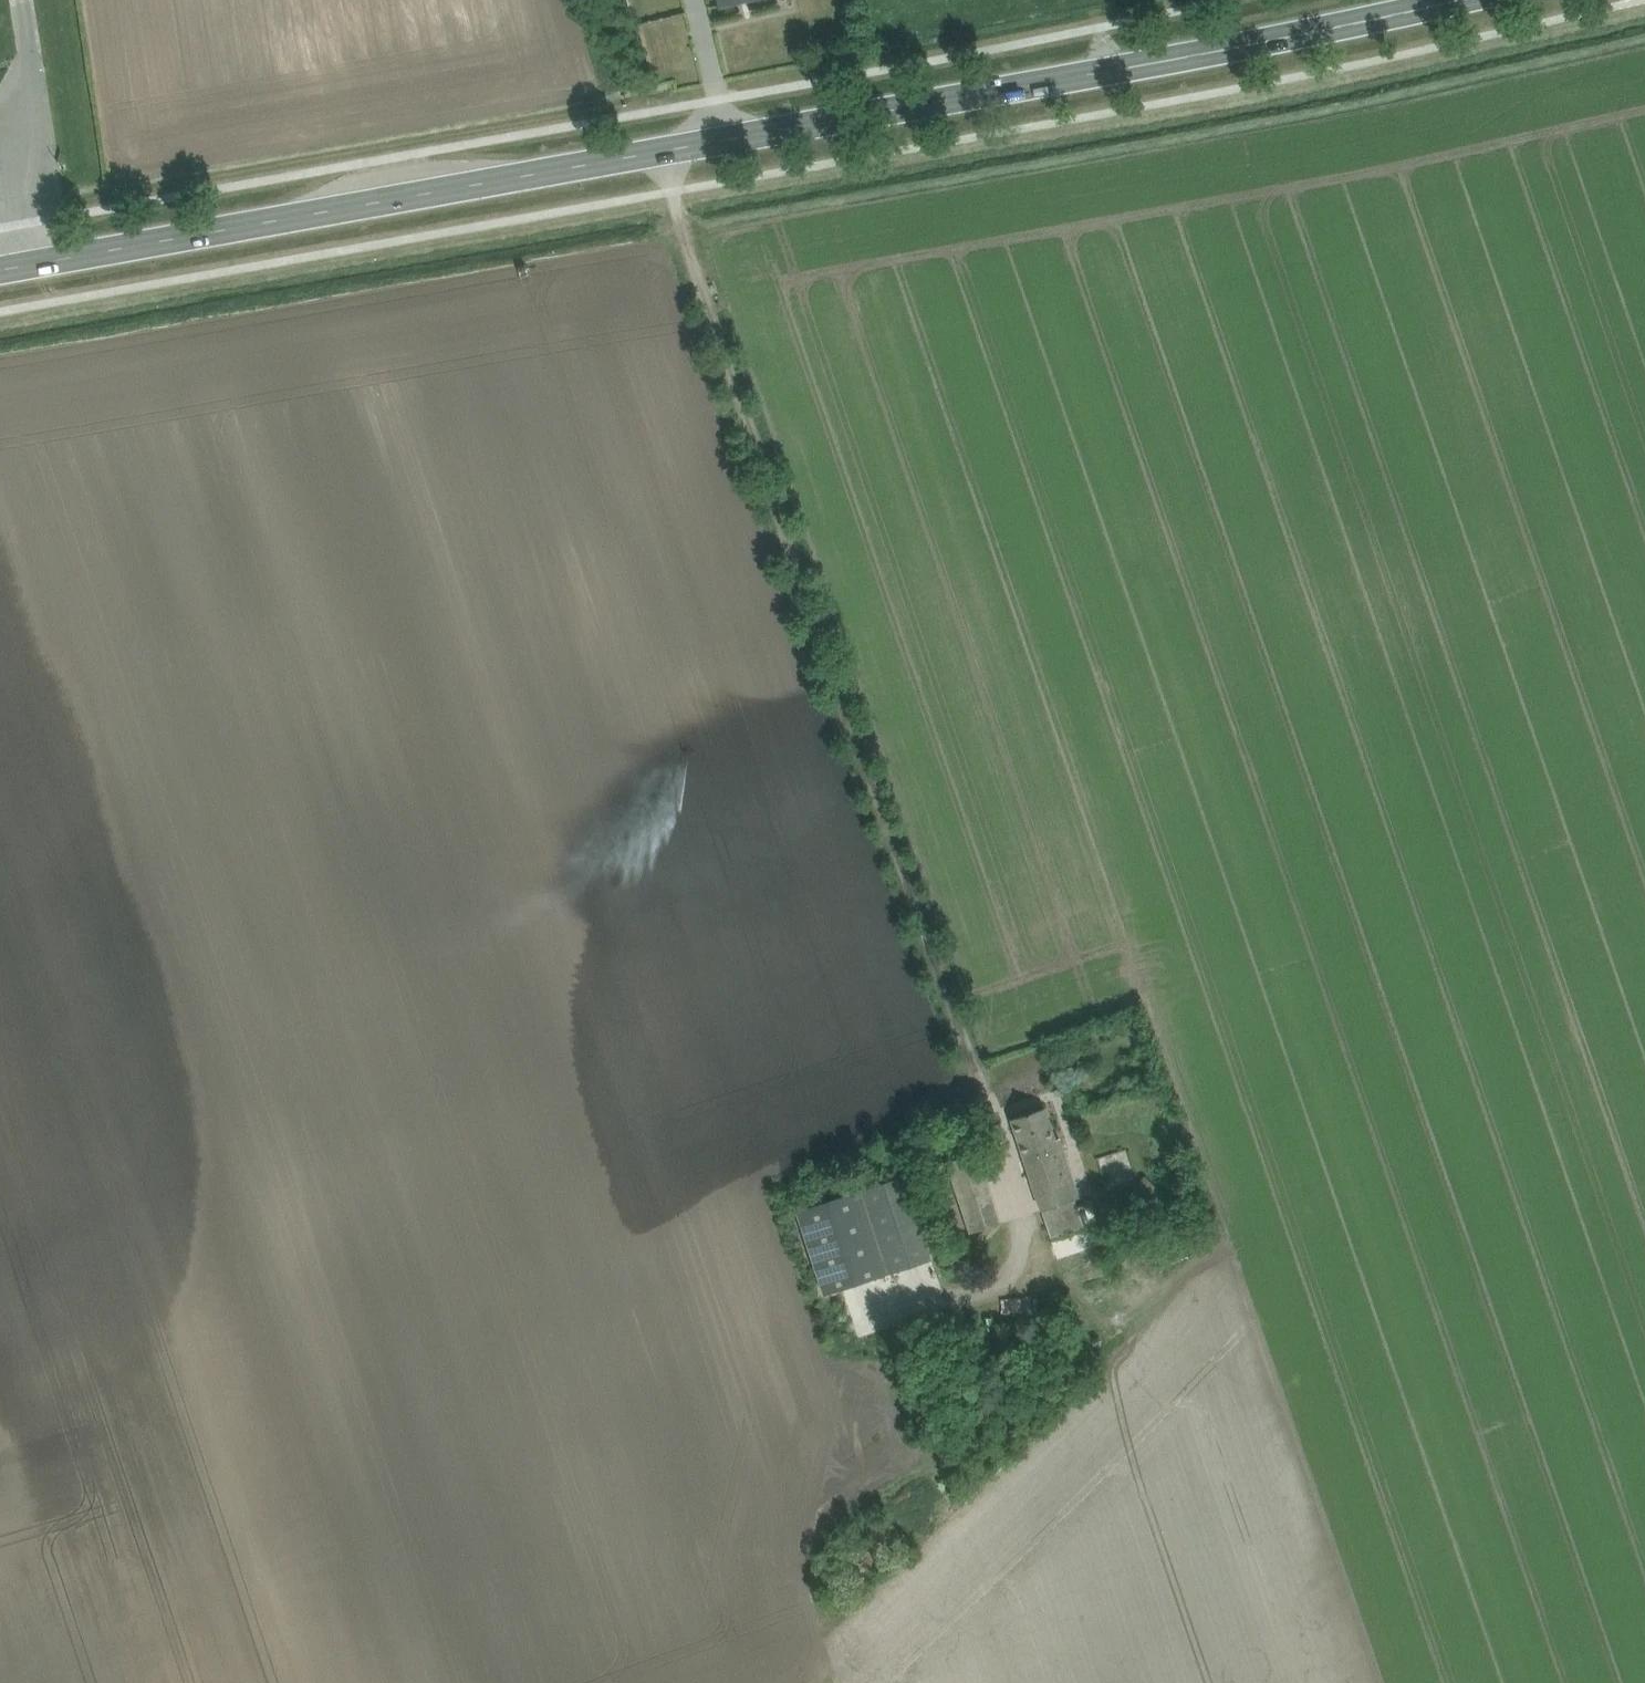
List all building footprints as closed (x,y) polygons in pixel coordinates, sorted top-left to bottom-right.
[(1012,1119),(1051,1237),(1085,1226),(1077,1200),(1080,1198),(1060,1138),(1056,1139),(1046,1108),(1012,1119)] [(946,1162),(952,1178),(982,1168),(977,1152),(946,1162)] [(906,1176),(862,1190),(798,1210),(825,1294),(889,1273),(933,1259),(906,1176)] [(1133,1189),(1146,1202),(1159,1190),(1146,1176),(1133,1189)] [(923,1324),(924,1329),(926,1333),(935,1330),(932,1322),(923,1324)]
